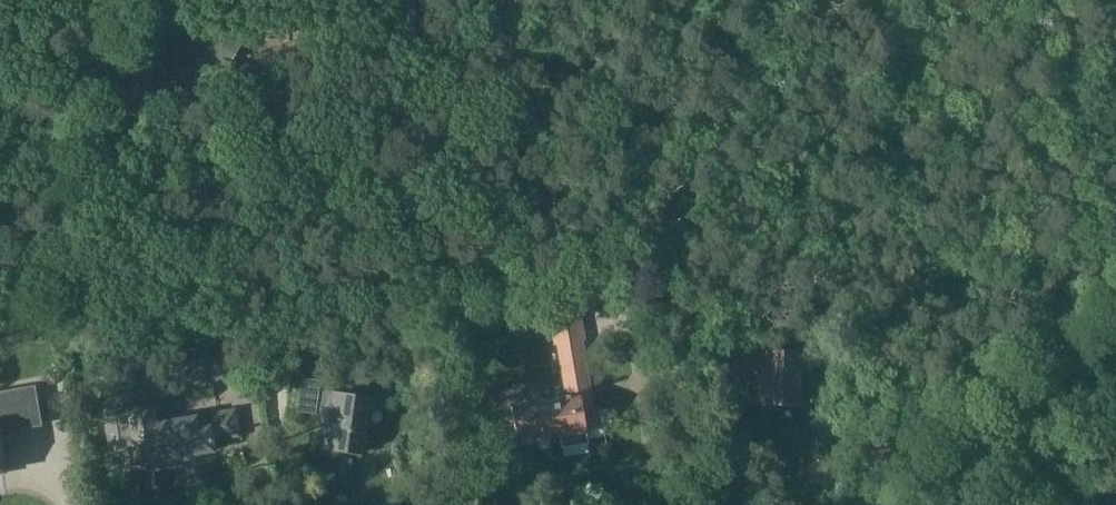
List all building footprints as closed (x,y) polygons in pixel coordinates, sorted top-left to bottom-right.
[(184,1),(162,39),(193,56),(228,75),(249,36),(196,7),(184,1)] [(563,448),(589,444),(586,428),(603,425),(601,409),(593,410),(581,341),(585,340),(578,297),(516,307),(519,324),(551,319),(556,345),(558,345),(567,399),(508,409),(511,423),(514,422),(517,435),(532,433),(533,440),(561,436),(563,448)] [(442,327),(440,312),(430,313),(433,328),(442,327)] [(762,369),(761,402),(798,403),(799,354),(770,353),(770,357),(738,356),(739,339),(699,338),(698,371),(737,373),(737,368),(762,369)] [(324,447),(360,452),(369,399),(336,394),(335,398),(318,396),(320,381),(303,378),(298,411),(328,416),(327,425),(326,425),(326,426),(327,426),(324,447)] [(9,429),(9,430),(41,425),(34,387),(0,393),(0,430),(9,429)] [(124,398),(104,401),(113,454),(133,450),(134,453),(136,464),(139,463),(140,468),(168,462),(167,458),(213,450),(212,442),(214,441),(214,439),(235,436),(231,411),(156,424),(153,405),(132,409),(129,397),(124,398)]
